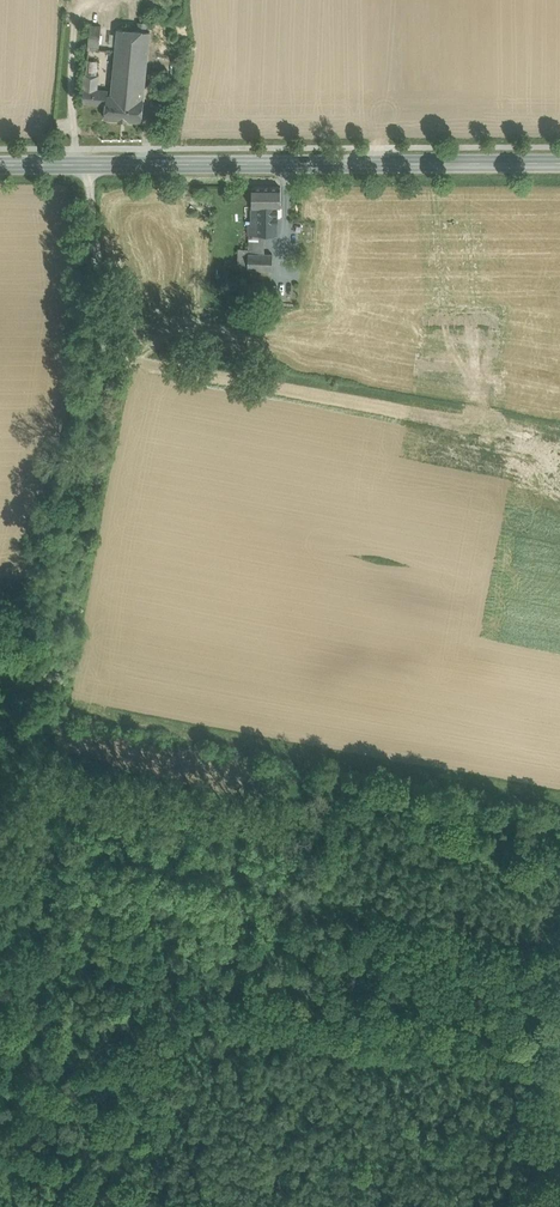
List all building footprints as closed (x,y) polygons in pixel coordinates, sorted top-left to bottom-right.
[(148,23),(134,22),(134,30),(147,31),(148,23)] [(116,29),(88,26),(86,50),(114,52),(116,29)] [(134,30),(116,29),(114,52),(110,95),(143,98),(148,31),(147,31),(134,30)] [(100,85),(100,75),(85,74),(85,85),(100,85)] [(107,91),(84,89),(82,102),(106,105),(107,95),(107,91)] [(110,95),(107,95),(106,105),(104,118),(118,119),(118,120),(127,120),(141,122),(143,98),(110,95)] [(281,187),(252,187),(252,206),(257,206),(257,234),(265,234),(278,234),(278,215),(281,215),(281,187)] [(257,234),(257,206),(252,206),(250,206),(250,249),(239,249),(238,267),(241,267),(242,253),(265,254),(265,234),(257,234)] [(265,254),(242,253),(241,267),(241,279),(250,279),(272,280),(273,254),(265,254)] [(250,279),(237,286),(243,297),(248,294),(250,279)]
